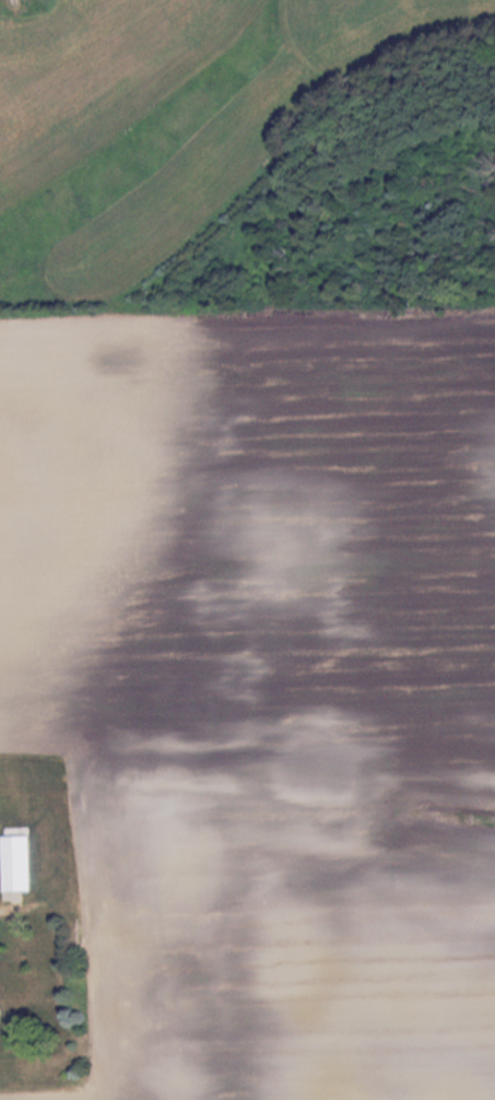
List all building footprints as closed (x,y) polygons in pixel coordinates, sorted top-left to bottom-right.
[(37,893),(36,836),(9,836),(9,893),(37,893)]
